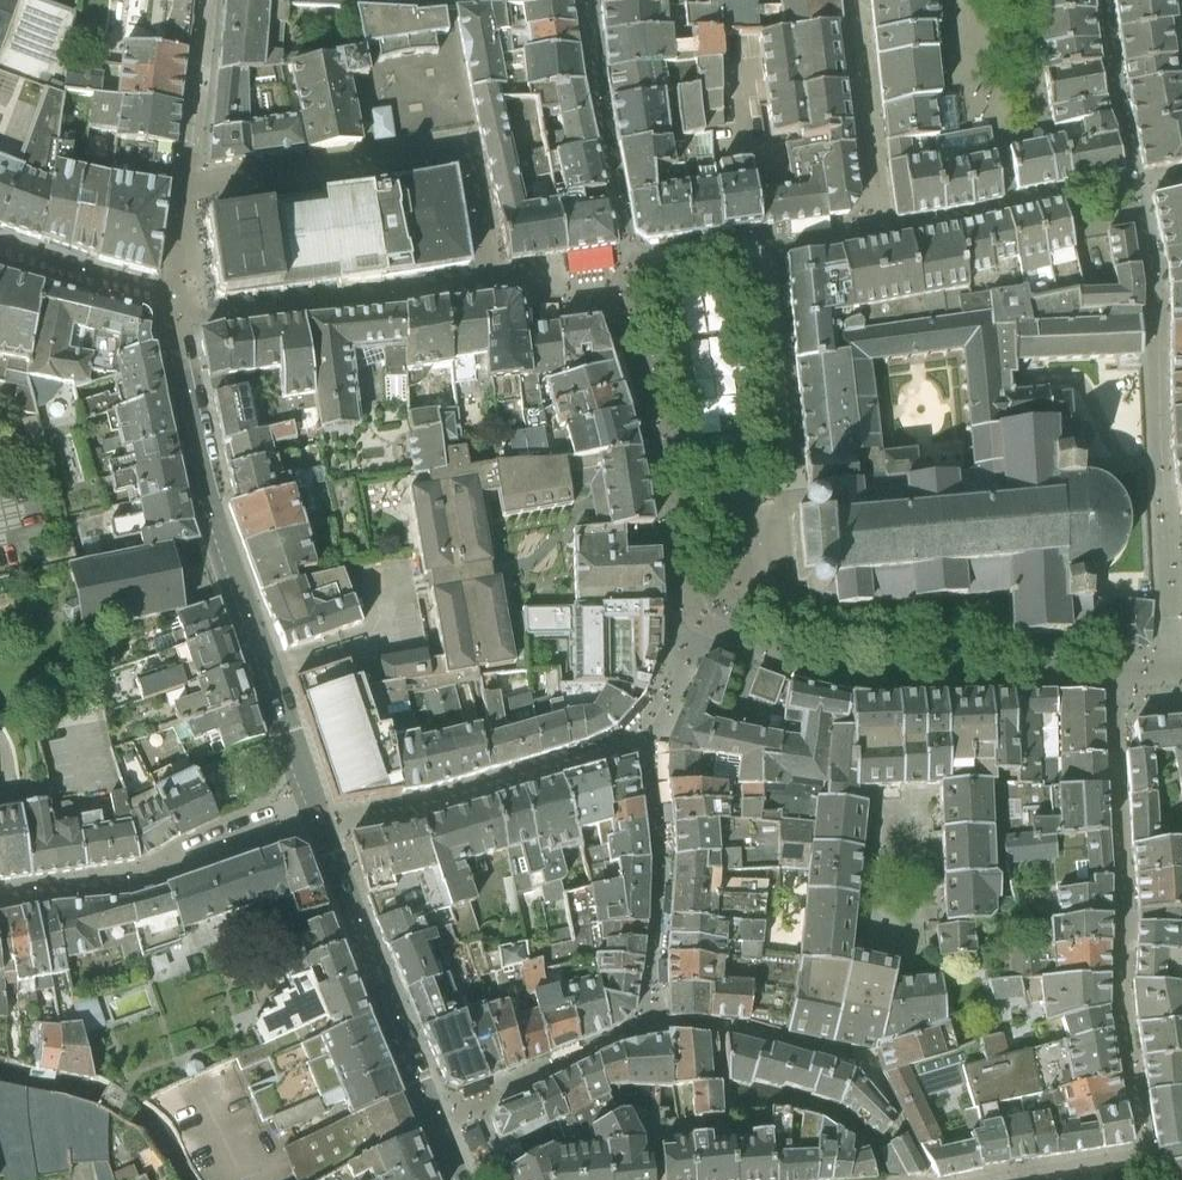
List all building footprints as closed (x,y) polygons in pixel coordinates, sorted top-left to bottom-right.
[(65,92),(68,70),(77,11),(46,0),(0,0),(0,226),(1,226),(45,90),(65,92)] [(186,51),(190,14),(192,0),(153,0),(152,11),(149,32),(155,33),(153,47),(186,51)] [(416,16),(415,0),(226,0),(226,2),(288,5),(354,8),(409,17),(416,16)] [(506,5),(506,0),(415,0),(416,16),(443,12),(442,9),(455,8),(490,6),(506,5)] [(601,8),(685,9),(707,10),(707,0),(600,0),(601,8)] [(707,10),(685,9),(687,31),(707,31),(707,35),(720,34),(758,34),(835,24),(841,23),(838,0),(707,0),(707,10)] [(875,35),(933,28),(939,28),(936,3),(936,0),(871,0),(872,10),(875,35)] [(1091,14),(1089,0),(1041,0),(1042,16),(1091,14)] [(1178,20),(1177,11),(1176,0),(1130,0),(1114,3),(1118,30),(1171,21),(1178,20)] [(222,35),(284,40),(288,5),(226,2),(222,35)] [(526,27),(573,27),(570,5),(506,5),(490,6),(492,32),(526,27)] [(503,86),(497,54),(492,32),(490,6),(455,8),(469,89),(471,89),(497,86),(498,86),(503,86)] [(435,54),(433,36),(446,34),(443,12),(416,16),(409,17),(354,8),(362,47),(376,45),(379,62),(399,56),(422,54),(435,54)] [(687,31),(685,9),(601,8),(603,34),(687,31)] [(1181,26),(1181,10),(1177,11),(1178,20),(1171,21),(1173,28),(1181,26)] [(1032,51),(1095,42),(1091,14),(1042,16),(1031,16),(1033,36),(1006,39),(1007,55),(1032,51)] [(1123,64),(1177,55),(1175,44),(1173,28),(1171,21),(1118,30),(1123,64)] [(801,141),(849,133),(835,24),(758,34),(771,136),(799,132),(801,141)] [(1175,44),(1181,43),(1181,26),(1173,28),(1175,44)] [(497,54),(577,49),(573,27),(526,27),(492,32),(497,54)] [(935,52),(933,28),(875,35),(877,58),(934,52),(935,52)] [(607,70),(719,61),(722,61),(720,34),(707,35),(707,31),(687,31),(603,34),(603,36),(604,36),(605,42),(604,43),(604,44),(605,44),(606,60),(605,60),(605,62),(606,61),(607,68),(606,68),(607,70)] [(218,74),(247,72),(272,68),(282,67),(284,40),(222,35),(219,64),(218,74)] [(1045,72),(1098,64),(1095,42),(1032,51),(1030,54),(1033,60),(1039,61),(1043,59),(1045,72)] [(123,100),(179,106),(183,78),(185,61),(186,51),(153,47),(153,48),(123,44),(121,64),(105,62),(103,75),(68,70),(65,92),(93,95),(117,98),(123,100)] [(529,88),(582,82),(577,49),(497,54),(503,86),(498,86),(501,99),(530,97),(529,88)] [(292,116),(298,151),(361,143),(348,78),(363,76),(367,75),(362,51),(345,55),(289,65),(301,114),(292,116)] [(883,108),(933,97),(939,96),(936,73),(934,52),(877,58),(880,79),(883,108)] [(1126,84),(1179,76),(1177,59),(1177,55),(1123,64),(1126,84)] [(611,99),(611,101),(698,91),(702,129),(711,128),(724,126),(723,112),(721,113),(719,61),(607,70),(607,72),(608,72),(609,80),(608,80),(608,81),(609,81),(610,90),(610,91),(611,91),(612,99),(611,99)] [(1050,108),(1105,98),(1098,64),(1045,72),(1050,108)] [(291,109),(281,110),(272,68),(247,72),(248,100),(248,107),(248,115),(251,158),(298,151),(292,116),(291,109)] [(216,103),(248,100),(247,72),(218,74),(217,88),(216,103)] [(1134,125),(1144,169),(1181,163),(1181,75),(1179,76),(1126,84),(1134,125)] [(548,119),(589,114),(582,82),(529,88),(530,97),(539,96),(543,120),(542,124),(545,130),(550,129),(548,119)] [(556,202),(535,206),(526,208),(514,156),(501,99),(497,86),(471,89),(479,124),(499,213),(508,261),(533,258),(567,253),(556,202)] [(52,188),(65,92),(45,90),(1,226),(41,240),(52,188)] [(703,134),(702,129),(698,91),(611,101),(614,123),(618,143),(646,139),(646,143),(680,137),(692,135),(703,134)] [(117,98),(93,95),(88,130),(116,134),(123,100),(117,98)] [(933,97),(883,108),(886,142),(887,142),(935,136),(938,136),(938,133),(956,131),(952,97),(933,100),(933,97)] [(1085,138),(1114,133),(1108,116),(1105,98),(1050,108),(1050,109),(1051,109),(1054,127),(1082,121),(1085,138)] [(150,138),(174,141),(179,106),(123,100),(116,134),(150,138)] [(216,103),(213,132),(244,127),(243,107),(248,107),(248,100),(216,103)] [(209,164),(251,158),(248,115),(248,107),(243,107),(244,127),(213,132),(211,157),(209,164)] [(374,141),(395,138),(390,107),(369,110),(374,141)] [(549,156),(596,145),(595,142),(592,132),(593,132),(592,126),(591,126),(589,116),(589,114),(548,119),(550,129),(545,130),(549,156)] [(990,126),(960,132),(938,136),(935,136),(937,153),(938,158),(964,154),(973,205),(1003,198),(995,153),(990,126)] [(692,235),(722,230),(713,167),(712,167),(699,170),(697,160),(697,158),(713,156),(711,128),(702,129),(703,134),(692,135),(680,137),(681,144),(677,144),(680,163),(692,235)] [(779,223),(829,216),(822,165),(826,161),(833,160),(832,158),(852,155),(849,133),(801,141),(801,142),(788,145),(795,183),(773,186),(779,223)] [(1065,142),(1071,181),(1123,171),(1115,133),(1114,133),(1085,138),(1065,142)] [(97,259),(102,229),(110,176),(82,169),(71,167),(75,136),(60,134),(54,179),(52,188),(41,240),(70,250),(97,259)] [(889,161),(937,153),(935,136),(887,142),(889,161)] [(1055,184),(1071,181),(1065,142),(1063,136),(1046,140),(1046,141),(1055,183),(1055,184)] [(648,168),(680,163),(677,144),(681,144),(680,137),(646,143),(646,139),(618,143),(628,196),(652,192),(648,168)] [(102,229),(97,259),(155,275),(161,237),(168,184),(172,151),(174,141),(150,138),(144,181),(110,176),(102,229)] [(1027,145),(1026,145),(1025,145),(1024,145),(1017,147),(1009,148),(1017,190),(1025,188),(1055,183),(1046,141),(1027,145)] [(555,196),(605,189),(603,178),(596,145),(549,156),(551,174),(555,196)] [(529,178),(551,174),(546,156),(544,148),(514,156),(526,208),(535,206),(529,178)] [(897,217),(944,210),(938,158),(937,153),(889,161),(888,162),(897,217)] [(973,205),(964,154),(938,158),(944,210),(973,205)] [(822,165),(829,216),(848,214),(858,200),(852,155),(832,158),(833,160),(826,161),(822,165)] [(776,223),(779,223),(773,186),(756,189),(754,177),(751,160),(712,164),(712,167),(713,167),(722,230),(762,225),(762,224),(776,222),(776,223)] [(661,239),(692,235),(680,163),(648,168),(652,192),(655,207),(661,239)] [(215,292),(216,298),(219,298),(219,301),(226,300),(225,297),(252,293),(253,296),(259,295),(259,292),(281,289),(281,292),(288,291),(287,288),(309,285),(309,288),(316,287),(316,284),(337,281),(338,288),(345,287),(345,286),(378,282),(378,283),(385,282),(384,279),(394,277),(405,275),(405,276),(417,274),(417,273),(426,271),(426,272),(435,271),(435,270),(443,268),(444,269),(452,268),(452,267),(461,266),(461,267),(469,265),(468,257),(467,257),(465,249),(466,249),(465,240),(464,240),(463,231),(464,231),(462,223),(461,223),(460,215),(461,215),(459,205),(458,205),(457,196),(458,196),(457,188),(456,188),(454,179),(455,179),(454,171),(450,172),(450,173),(392,183),(367,188),(367,189),(323,195),(324,201),(303,204),(302,201),(295,202),(296,205),(274,208),(274,205),(267,206),(268,209),(247,212),(246,209),(239,210),(239,213),(223,215),(222,212),(217,213),(217,216),(215,216),(215,218),(212,218),(212,216),(206,217),(207,220),(204,220),(205,227),(207,226),(210,241),(207,242),(208,248),(211,248),(214,268),(211,268),(212,275),(215,275),(218,291),(215,292)] [(555,196),(556,202),(567,253),(615,245),(607,200),(605,189),(555,196)] [(652,192),(628,196),(631,211),(655,207),(652,192)] [(1163,249),(1181,248),(1181,192),(1152,195),(1163,249)] [(1078,292),(1084,291),(1062,200),(1036,206),(1057,295),(1078,292)] [(1029,301),(1057,295),(1036,206),(1007,213),(1025,288),(1027,287),(1029,301)] [(645,241),(661,239),(655,207),(631,211),(635,234),(645,241)] [(1001,291),(1025,288),(1007,213),(986,218),(958,224),(971,288),(973,295),(988,293),(1001,291)] [(958,224),(934,229),(923,231),(908,234),(876,240),(855,244),(860,276),(865,303),(862,314),(854,323),(867,321),(868,334),(884,331),(884,329),(888,328),(888,330),(894,329),(904,328),(903,326),(908,325),(909,328),(924,325),(923,323),(926,323),(927,322),(927,325),(944,322),(944,320),(948,320),(948,322),(962,320),(959,297),(973,295),(971,288),(958,224)] [(1140,288),(1137,265),(1131,227),(1107,231),(1113,268),(1117,290),(1084,291),(1078,292),(1080,313),(1109,310),(1137,310),(1140,288)] [(826,281),(860,276),(855,244),(821,251),(826,281)] [(1163,249),(1164,252),(1170,286),(1181,286),(1181,248),(1163,249)] [(842,324),(854,323),(862,314),(865,303),(860,276),(826,281),(821,251),(786,256),(796,361),(837,357),(834,335),(840,335),(844,334),(842,324)] [(28,377),(43,284),(0,272),(0,382),(3,382),(3,384),(18,387),(13,411),(37,415),(35,407),(26,377),(28,377)] [(74,389),(89,385),(94,352),(83,351),(87,327),(85,327),(91,296),(43,284),(28,377),(26,377),(35,407),(41,405),(49,399),(55,391),(58,382),(72,384),(74,389)] [(1181,323),(1181,286),(1170,286),(1171,323),(1181,323)] [(1109,310),(1080,313),(1078,292),(1057,295),(1029,301),(1027,287),(1025,288),(1001,291),(988,293),(973,295),(959,297),(962,320),(991,316),(997,362),(1016,361),(1140,356),(1138,319),(1137,310),(1109,310)] [(1072,419),(1070,394),(1048,396),(1048,388),(1011,391),(1010,374),(1016,374),(1016,361),(997,362),(991,316),(988,293),(973,295),(971,288),(947,292),(945,292),(948,320),(944,320),(944,322),(927,325),(927,322),(926,323),(923,323),(924,325),(909,328),(908,325),(903,326),(904,328),(894,329),(888,330),(888,328),(884,329),(884,331),(868,334),(867,321),(854,323),(842,324),(844,334),(840,335),(846,396),(851,451),(807,458),(806,458),(806,466),(808,466),(807,467),(810,467),(811,475),(812,484),(809,484),(809,486),(808,486),(809,493),(811,493),(812,499),(808,501),(802,506),(801,511),(802,518),(793,519),(799,581),(808,581),(808,586),(811,592),(815,594),(822,596),(823,605),(835,604),(835,609),(862,606),(952,598),(1006,593),(1007,598),(1009,598),(1011,617),(1008,617),(1010,637),(1067,631),(1068,631),(1068,630),(1091,628),(1091,626),(1095,625),(1100,622),(1102,618),(1104,611),(1102,606),(1098,601),(1092,599),(1089,599),(1088,574),(1096,572),(1105,569),(1113,562),(1119,554),(1123,546),(1127,535),(1127,528),(1127,517),(1124,505),(1118,494),(1111,487),(1106,482),(1095,477),(1089,476),(1081,476),(1080,451),(1084,450),(1088,447),(1091,443),(1092,438),(1091,432),(1088,428),(1084,424),(1078,423),(1077,419),(1072,419)] [(526,429),(523,409),(520,377),(532,376),(531,369),(525,327),(523,313),(521,300),(512,293),(491,295),(494,316),(483,317),(485,356),(487,380),(491,380),(501,441),(493,442),(495,463),(514,461),(509,431),(526,429)] [(473,357),(485,356),(483,317),(494,316),(491,295),(445,302),(452,365),(453,385),(476,381),(473,357)] [(89,385),(107,379),(112,377),(107,355),(128,351),(126,338),(134,307),(91,296),(85,327),(87,327),(83,351),(94,352),(89,385)] [(430,370),(452,365),(445,302),(406,308),(408,374),(430,370)] [(107,413),(165,396),(155,345),(151,345),(149,337),(151,319),(150,316),(148,313),(144,310),(134,307),(126,338),(128,351),(107,355),(112,377),(107,379),(112,394),(106,396),(105,392),(78,400),(83,420),(107,413)] [(317,408),(320,429),(357,425),(350,372),(384,361),(384,378),(384,400),(408,400),(408,374),(406,308),(388,310),(307,318),(317,408)] [(301,410),(317,408),(307,318),(260,323),(223,328),(228,376),(235,376),(253,374),(265,372),(280,370),(282,398),(276,399),(279,427),(303,421),(301,410)] [(582,361),(610,356),(598,319),(557,323),(565,365),(566,370),(583,367),(582,361)] [(531,369),(565,365),(557,323),(546,325),(534,327),(534,326),(525,327),(531,369)] [(1171,323),(1171,351),(1171,358),(1170,377),(1181,377),(1181,323),(1171,323)] [(210,380),(228,376),(223,328),(205,333),(202,338),(210,380)] [(802,415),(807,458),(851,451),(846,396),(840,335),(834,335),(837,357),(796,361),(802,415)] [(553,401),(620,386),(610,356),(582,361),(583,367),(566,370),(565,365),(531,369),(532,376),(520,377),(523,409),(553,405),(553,401)] [(223,441),(268,429),(260,387),(238,390),(235,376),(228,376),(210,380),(223,441)] [(1171,411),(1181,410),(1181,377),(1170,377),(1171,411)] [(568,425),(629,411),(620,386),(553,401),(553,405),(523,409),(526,429),(568,425)] [(124,448),(174,438),(165,396),(107,413),(112,432),(118,431),(120,437),(103,441),(104,453),(124,448)] [(298,451),(322,445),(320,429),(317,408),(301,410),(303,421),(279,427),(268,429),(223,441),(225,450),(229,468),(298,451)] [(440,428),(437,408),(409,412),(411,432),(440,428)] [(442,451),(463,447),(458,408),(437,408),(440,428),(442,451)] [(1181,449),(1181,410),(1171,411),(1173,448),(1181,449)] [(550,460),(639,449),(629,411),(568,425),(526,429),(509,431),(514,461),(550,460)] [(30,449),(45,445),(38,416),(23,419),(30,449)] [(415,474),(428,472),(444,469),(442,451),(440,428),(411,432),(407,436),(415,474)] [(111,476),(179,461),(174,438),(124,448),(126,459),(109,463),(111,476)] [(440,691),(470,685),(481,682),(480,677),(495,675),(494,668),(514,664),(500,578),(492,579),(490,563),(492,563),(480,493),(499,490),(503,516),(573,505),(570,487),(589,485),(598,527),(624,527),(653,523),(646,480),(639,449),(550,460),(514,461),(495,463),(469,467),(465,447),(463,447),(442,451),(444,469),(428,472),(431,484),(410,488),(425,574),(431,573),(433,589),(431,589),(443,658),(429,661),(427,650),(378,658),(379,663),(376,663),(379,687),(403,682),(405,698),(409,697),(409,698),(440,691)] [(1173,448),(1177,485),(1181,485),(1181,449),(1173,448)] [(272,480),(285,476),(284,469),(301,465),(298,451),(229,468),(228,468),(233,490),(234,490),(234,492),(273,482),(272,480)] [(139,501),(185,491),(179,461),(111,476),(114,493),(137,488),(139,501)] [(244,546),(306,526),(302,515),(311,513),(304,488),(302,488),(298,473),(285,476),(272,480),(273,482),(234,492),(237,503),(229,506),(244,546)] [(111,522),(113,532),(113,540),(139,534),(192,523),(185,491),(139,501),(129,504),(132,517),(111,522)] [(143,549),(170,545),(198,540),(192,523),(139,534),(113,540),(117,554),(119,554),(143,549)] [(261,593),(317,576),(315,567),(308,541),(310,541),(306,526),(244,546),(261,593)] [(575,607),(661,605),(658,552),(625,553),(624,527),(598,527),(573,530),(573,541),(575,607)] [(166,615),(184,613),(170,545),(143,549),(119,554),(117,554),(106,556),(69,563),(82,631),(166,615)] [(317,576),(261,593),(275,625),(285,651),(362,623),(353,597),(343,569),(317,576)] [(1106,624),(1105,642),(1123,643),(1123,644),(1149,646),(1151,619),(1152,602),(1116,598),(1113,624),(1106,624)] [(157,654),(228,632),(218,601),(184,613),(166,615),(172,635),(153,640),(157,654)] [(607,684),(644,695),(653,660),(655,651),(656,622),(659,622),(658,607),(661,607),(661,605),(575,607),(523,609),(524,636),(547,636),(547,640),(571,640),(572,683),(559,685),(562,706),(596,701),(607,684)] [(186,686),(240,667),(228,632),(157,654),(161,670),(136,679),(143,701),(186,686)] [(708,754),(713,721),(702,718),(707,704),(719,709),(733,661),(723,657),(701,667),(681,714),(669,744),(668,749),(708,754)] [(417,733),(409,698),(409,697),(405,698),(403,682),(379,687),(376,663),(355,665),(353,660),(294,679),(335,802),(402,792),(391,737),(417,733)] [(169,730),(186,724),(252,702),(240,667),(186,686),(191,700),(172,706),(176,721),(168,724),(169,730)] [(542,754),(567,747),(562,706),(559,685),(557,671),(543,671),(547,697),(532,701),(542,754)] [(750,697),(773,706),(783,680),(759,671),(750,697)] [(494,769),(542,754),(532,701),(530,694),(509,700),(500,702),(495,675),(480,677),(481,682),(494,769)] [(459,780),(487,771),(494,769),(481,682),(470,685),(440,691),(459,780)] [(762,761),(760,788),(760,801),(761,815),(778,812),(777,822),(778,871),(807,873),(809,846),(814,806),(815,795),(821,795),(822,788),(831,727),(853,730),(852,695),(848,695),(791,682),(781,735),(776,762),(762,761)] [(562,706),(567,747),(585,741),(609,731),(617,726),(635,706),(644,695),(607,684),(596,701),(562,706)] [(427,788),(459,780),(440,691),(409,698),(417,733),(427,788)] [(1017,744),(1066,744),(1066,691),(1055,691),(1014,692),(1017,744)] [(1066,744),(1103,743),(1102,725),(1101,693),(1066,691),(1066,744)] [(1018,773),(1017,744),(1014,692),(992,693),(993,754),(994,774),(1018,773)] [(994,784),(994,774),(993,754),(992,693),(968,694),(944,695),(946,748),(948,786),(988,785),(994,784)] [(870,697),(852,695),(853,730),(854,753),(855,788),(902,786),(898,696),(885,697),(870,697)] [(944,695),(918,696),(922,786),(940,785),(940,786),(948,786),(946,748),(944,695)] [(908,696),(898,696),(902,786),(922,786),(918,696),(908,696)] [(252,702),(186,724),(192,740),(207,736),(211,744),(209,745),(213,755),(263,739),(263,738),(264,738),(252,702)] [(1181,750),(1181,719),(1179,719),(1179,718),(1175,719),(1175,720),(1166,721),(1166,720),(1162,720),(1162,721),(1153,722),(1153,721),(1149,721),(1149,722),(1140,723),(1140,722),(1136,722),(1136,723),(1135,724),(1137,752),(1152,752),(1171,751),(1181,750)] [(737,785),(760,788),(762,761),(776,762),(781,735),(713,721),(708,754),(716,755),(740,759),(737,785)] [(854,753),(853,730),(831,727),(822,788),(821,795),(820,797),(815,798),(814,806),(809,846),(859,851),(865,804),(853,803),(855,788),(854,753)] [(402,792),(427,788),(417,733),(391,737),(402,792)] [(1017,785),(1104,787),(1103,743),(1066,744),(1017,744),(1018,773),(1017,785)] [(668,783),(711,783),(716,755),(708,754),(668,749),(668,783)] [(1171,751),(1178,779),(1181,804),(1181,750),(1171,751)] [(1132,843),(1165,840),(1163,815),(1161,786),(1155,787),(1152,752),(1137,752),(1126,753),(1129,788),(1130,817),(1132,843)] [(604,790),(638,781),(633,759),(600,767),(604,790)] [(154,788),(179,836),(218,818),(192,764),(171,774),(168,767),(149,777),(154,788)] [(607,809),(604,790),(600,767),(561,779),(578,842),(585,867),(589,887),(590,886),(607,885),(604,864),(608,863),(607,845),(614,843),(612,829),(609,829),(607,809)] [(540,887),(545,906),(558,902),(554,884),(563,881),(566,875),(559,848),(578,842),(561,779),(561,778),(523,789),(543,871),(540,873),(543,886),(540,887)] [(607,809),(640,801),(638,781),(604,790),(607,809)] [(671,803),(728,801),(760,801),(760,788),(737,785),(711,783),(668,783),(671,803)] [(942,833),(991,830),(988,785),(948,786),(940,786),(942,833)] [(1000,841),(1106,832),(1105,787),(1104,787),(1017,785),(993,785),(1000,841)] [(140,860),(179,836),(154,788),(127,803),(140,860)] [(514,894),(531,890),(540,887),(543,886),(540,873),(543,871),(523,789),(492,798),(507,851),(507,852),(514,894)] [(59,873),(140,860),(127,803),(125,792),(110,794),(115,824),(103,825),(101,813),(79,817),(77,807),(69,801),(57,803),(52,811),(51,805),(49,800),(20,806),(20,811),(30,876),(59,873)] [(466,946),(479,938),(481,938),(469,903),(475,901),(463,861),(507,851),(492,798),(422,822),(449,908),(456,926),(433,934),(439,949),(457,943),(462,958),(470,956),(466,946)] [(612,829),(644,821),(640,801),(607,809),(609,829),(612,829)] [(761,815),(760,801),(728,801),(671,803),(672,825),(719,823),(777,822),(778,812),(761,815)] [(0,815),(0,880),(30,876),(20,811),(0,815)] [(607,885),(617,884),(617,862),(648,859),(644,821),(612,829),(614,843),(607,845),(608,863),(604,864),(607,885)] [(408,920),(449,908),(422,822),(405,826),(379,831),(394,886),(367,895),(376,921),(405,911),(408,920)] [(674,857),(707,855),(707,872),(740,872),(741,870),(777,871),(778,871),(777,822),(719,823),(672,825),(674,857)] [(944,880),(996,877),(993,873),(991,830),(942,833),(944,880)] [(351,836),(367,895),(394,886),(379,831),(351,836)] [(1091,878),(1110,879),(1110,866),(1107,831),(1106,832),(1000,841),(1006,866),(1052,861),(1054,883),(1070,883),(1069,880),(1091,878)] [(1181,871),(1181,838),(1165,840),(1132,843),(1136,875),(1181,871)] [(277,848),(291,898),(297,920),(299,928),(306,926),(331,918),(327,908),(306,850),(293,843),(290,844),(290,845),(277,848)] [(805,895),(855,899),(859,851),(809,846),(807,873),(805,895)] [(271,904),(291,898),(277,848),(257,855),(270,901),(271,904)] [(167,887),(181,939),(188,937),(185,930),(270,901),(257,855),(167,887)] [(674,857),(672,887),(670,915),(716,919),(760,924),(764,898),(765,893),(776,892),(777,871),(741,870),(740,872),(707,872),(707,855),(674,857)] [(594,962),(593,954),(592,942),(591,925),(646,923),(647,882),(648,859),(617,862),(617,884),(607,885),(590,886),(589,887),(562,893),(571,942),(539,947),(541,959),(542,974),(594,962)] [(1138,910),(1162,908),(1181,908),(1181,871),(1136,875),(1138,910)] [(996,877),(944,880),(946,924),(988,922),(995,914),(994,901),(998,901),(998,879),(996,877)] [(1058,919),(1109,916),(1110,879),(1091,878),(1069,880),(1070,883),(1054,883),(1056,890),(1058,919)] [(183,945),(181,939),(167,887),(129,898),(142,956),(143,958),(183,945)] [(800,954),(799,963),(847,968),(850,954),(849,954),(851,937),(855,899),(805,895),(802,932),(800,954)] [(125,961),(142,956),(129,898),(53,904),(65,960),(101,951),(101,952),(121,947),(125,961)] [(68,972),(65,960),(53,904),(36,907),(51,976),(68,972)] [(54,987),(51,976),(36,907),(21,910),(36,987),(54,987)] [(389,949),(433,934),(456,926),(449,908),(408,920),(405,911),(376,921),(389,949)] [(1181,949),(1181,908),(1162,908),(1138,910),(1139,922),(1137,948),(1181,949)] [(39,1012),(36,987),(21,910),(6,912),(17,982),(19,1015),(39,1012)] [(17,982),(6,912),(0,914),(0,958),(5,984),(17,982)] [(669,935),(759,943),(760,924),(716,919),(670,915),(669,935)] [(1049,947),(1109,942),(1109,916),(1058,919),(1049,920),(1049,931),(1049,947)] [(307,957),(341,946),(331,918),(306,926),(309,936),(300,939),(307,957)] [(314,973),(307,957),(300,939),(309,936),(306,926),(299,928),(297,920),(270,928),(290,982),(314,973)] [(592,942),(645,940),(646,923),(591,925),(592,942)] [(939,959),(974,955),(972,925),(936,928),(939,959)] [(392,957),(406,991),(427,983),(426,977),(435,973),(429,957),(439,949),(433,934),(389,949),(392,957)] [(668,953),(756,961),(757,961),(758,951),(759,943),(669,935),(668,953)] [(524,1064),(549,1053),(539,1013),(528,1012),(512,967),(528,963),(525,942),(497,948),(498,953),(482,955),(479,938),(466,946),(470,956),(472,963),(478,977),(494,974),(498,993),(503,992),(524,1064)] [(593,954),(642,961),(645,940),(592,942),(593,954)] [(1040,978),(1108,975),(1109,942),(1049,947),(1012,950),(1012,979),(1019,978),(1040,978)] [(307,957),(320,990),(354,978),(341,946),(307,957)] [(1137,948),(1136,979),(1181,984),(1181,949),(1137,948)] [(406,991),(424,1035),(445,1025),(431,980),(449,973),(439,949),(429,957),(435,973),(426,977),(427,983),(406,991)] [(800,954),(758,951),(757,961),(756,961),(754,984),(751,984),(750,995),(748,995),(748,1020),(786,1032),(789,1032),(796,995),(797,988),(799,963),(800,954)] [(751,984),(754,984),(756,961),(668,953),(668,967),(668,984),(712,985),(751,984)] [(985,953),(974,955),(976,971),(987,970),(985,953)] [(594,978),(639,976),(642,961),(593,954),(594,962),(594,978)] [(847,968),(841,997),(832,1041),(856,1046),(878,1051),(878,1050),(888,1007),(892,991),(897,964),(874,959),(850,954),(847,968)] [(549,1053),(579,1041),(569,1004),(559,1006),(553,988),(543,988),(542,974),(541,959),(528,963),(512,967),(528,1012),(539,1013),(549,1053)] [(579,1041),(609,1029),(600,999),(594,978),(594,962),(542,974),(543,988),(553,988),(559,1006),(569,1004),(579,1041)] [(810,1037),(832,1041),(841,997),(847,968),(799,963),(797,988),(796,995),(789,1032),(810,1037)] [(258,1028),(266,1044),(297,1032),(331,1018),(320,990),(314,973),(290,982),(294,993),(275,1002),(280,1010),(276,1012),(263,1018),(258,1028)] [(460,1088),(487,1079),(464,1013),(470,1011),(463,992),(480,988),(477,978),(453,986),(449,973),(431,980),(445,1025),(424,1035),(426,1039),(447,1083),(447,1084),(460,1089),(460,1088)] [(1045,1023),(1062,1020),(1108,1007),(1108,1006),(1108,975),(1040,978),(1045,1023)] [(594,978),(600,999),(609,1029),(619,1025),(634,1012),(636,1000),(639,976),(594,978)] [(928,1028),(946,1021),(941,977),(923,979),(905,981),(900,982),(901,989),(892,991),(888,1007),(878,1050),(911,1036),(928,1028)] [(297,1032),(303,1044),(368,1017),(354,978),(320,990),(331,1018),(297,1032)] [(1181,1022),(1181,984),(1136,979),(1133,980),(1134,991),(1137,1024),(1181,1022)] [(669,1016),(709,1018),(712,985),(668,984),(669,1016)] [(709,1018),(748,1020),(748,995),(750,995),(751,984),(712,985),(709,1018)] [(117,1024),(157,1005),(149,987),(109,1005),(117,1024)] [(487,1079),(505,1071),(486,1007),(480,1009),(475,995),(481,993),(480,988),(463,992),(470,1011),(464,1013),(487,1079)] [(505,1071),(524,1064),(503,992),(498,993),(500,1003),(486,1007),(505,1071)] [(80,1023),(82,1023),(103,1016),(96,997),(75,1003),(80,1023)] [(1110,1029),(1108,1007),(1062,1020),(1068,1040),(1110,1029)] [(390,1069),(368,1017),(303,1044),(297,1032),(266,1044),(235,1057),(241,1070),(279,1054),(289,1078),(251,1094),(262,1122),(272,1118),(390,1069)] [(883,1073),(957,1049),(948,1022),(946,1021),(928,1028),(911,1036),(878,1050),(878,1051),(883,1073)] [(1137,1024),(1143,1059),(1181,1055),(1181,1022),(1137,1024)] [(60,1049),(56,1070),(94,1077),(82,1023),(60,1030),(60,1049)] [(60,1030),(42,1029),(40,1067),(55,1070),(60,1048),(60,1030)] [(1020,1099),(1042,1094),(1118,1073),(1114,1048),(1110,1029),(1068,1040),(1009,1055),(986,1061),(961,1066),(966,1082),(973,1110),(976,1109),(995,1104),(1020,1099)] [(692,1085),(712,1083),(710,1054),(719,1055),(717,1034),(666,1031),(667,1037),(673,1086),(692,1085)] [(1002,1033),(979,1041),(986,1061),(1009,1055),(1002,1033)] [(841,1102),(843,1104),(856,1071),(828,1063),(804,1055),(777,1047),(770,1045),(770,1046),(724,1036),(727,1080),(750,1087),(751,1081),(766,1085),(781,1089),(782,1085),(793,1089),(813,1096),(817,1097),(841,1105),(841,1102)] [(656,1086),(673,1086),(667,1037),(641,1041),(624,1044),(598,1056),(604,1087),(606,1086),(627,1085),(656,1086)] [(920,1146),(938,1141),(944,1142),(922,1097),(966,1082),(961,1066),(986,1061),(979,1041),(957,1049),(883,1073),(920,1146)] [(1143,1059),(1148,1092),(1181,1087),(1181,1055),(1143,1059)] [(616,1105),(606,1086),(604,1087),(598,1056),(575,1067),(598,1121),(619,1111),(616,1105)] [(595,1123),(598,1121),(575,1067),(550,1081),(568,1117),(587,1107),(591,1115),(595,1123)] [(345,1101),(351,1116),(401,1096),(390,1069),(272,1118),(279,1133),(303,1124),(302,1123),(323,1114),(323,1115),(330,1112),(328,1107),(345,1101)] [(843,1104),(859,1118),(881,1136),(897,1120),(880,1100),(856,1071),(843,1104)] [(1042,1094),(1047,1108),(1121,1090),(1118,1073),(1042,1094)] [(548,1126),(568,1117),(550,1081),(531,1090),(532,1093),(544,1118),(548,1126)] [(712,1083),(692,1085),(692,1094),(694,1114),(694,1117),(720,1115),(720,1103),(720,1096),(719,1082),(712,1083)] [(108,1163),(108,1111),(98,1106),(97,1105),(69,1095),(26,1089),(0,1083),(0,1177),(5,1175),(7,1179),(33,1179),(38,1179),(71,1173),(71,1165),(92,1163),(108,1163)] [(1148,1092),(1159,1150),(1162,1149),(1164,1165),(1181,1161),(1181,1087),(1148,1092)] [(1069,1121),(1093,1115),(1125,1107),(1121,1090),(1047,1108),(1047,1112),(1050,1125),(1069,1121)] [(500,1140),(544,1118),(532,1093),(496,1107),(490,1118),(500,1140)] [(1020,1099),(1024,1116),(1047,1112),(1047,1110),(1047,1108),(1042,1094),(1020,1099)] [(356,1163),(416,1133),(401,1096),(351,1116),(283,1149),(296,1179),(324,1179),(356,1163)] [(1008,1162),(1034,1158),(1024,1116),(1020,1099),(995,1104),(998,1121),(1008,1162)] [(982,1167),(1008,1162),(998,1121),(995,1104),(976,1109),(978,1119),(981,1131),(969,1134),(971,1141),(977,1167),(982,1167)] [(822,1123),(823,1118),(803,1113),(797,1153),(789,1153),(792,1110),(772,1107),(770,1130),(776,1179),(815,1179),(822,1123)] [(1132,1143),(1128,1123),(1125,1107),(1093,1115),(1096,1131),(1100,1148),(1132,1143)] [(652,1160),(645,1153),(645,1139),(629,1109),(619,1111),(598,1121),(595,1123),(590,1125),(595,1143),(570,1145),(554,1147),(552,1144),(545,1148),(509,1167),(514,1179),(655,1179),(652,1160)] [(976,1109),(973,1110),(965,1112),(967,1122),(978,1119),(976,1109)] [(1050,1125),(1047,1112),(1024,1116),(1034,1158),(1055,1155),(1050,1125)] [(1100,1148),(1096,1131),(1093,1115),(1069,1121),(1050,1125),(1055,1155),(1100,1148)] [(978,1119),(967,1122),(969,1134),(981,1131),(978,1119)] [(835,1129),(822,1123),(815,1179),(830,1179),(835,1129)] [(853,1154),(851,1153),(853,1139),(836,1127),(835,1129),(830,1179),(849,1179),(853,1154)] [(770,1130),(751,1132),(752,1137),(732,1139),(732,1140),(711,1141),(710,1133),(690,1136),(673,1139),(673,1142),(662,1143),(666,1179),(776,1179),(770,1130)] [(356,1163),(324,1179),(381,1179),(401,1172),(428,1161),(416,1133),(356,1163)] [(904,1136),(890,1144),(907,1177),(924,1176),(904,1136)] [(982,1169),(982,1167),(977,1167),(971,1141),(940,1148),(938,1141),(920,1146),(938,1178),(982,1169)] [(851,1153),(853,1154),(849,1179),(857,1179),(876,1179),(867,1148),(851,1153)] [(401,1172),(381,1179),(435,1179),(428,1161),(401,1172)] [(1164,1165),(1170,1179),(1181,1179),(1181,1161),(1164,1165)]
